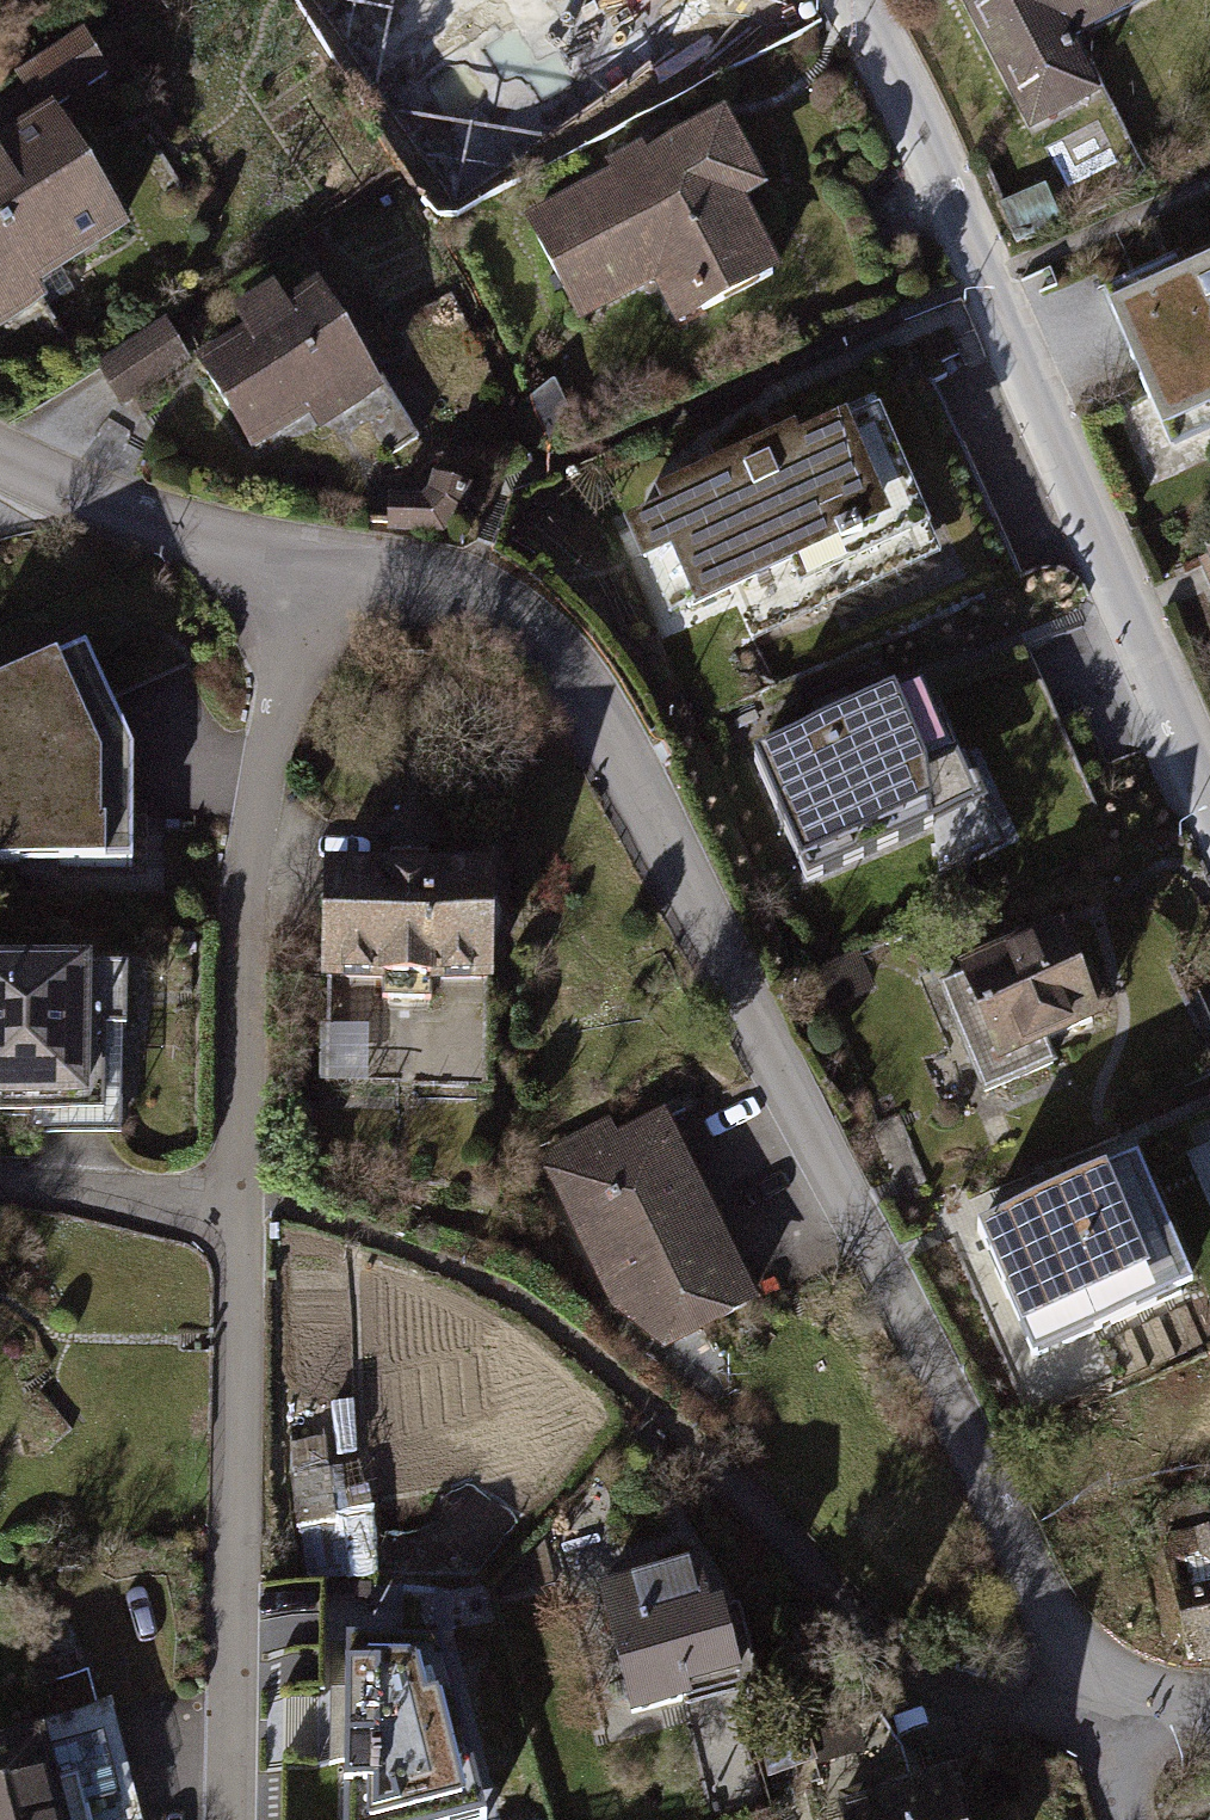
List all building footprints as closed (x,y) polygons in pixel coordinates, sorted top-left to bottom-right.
[(465,64),(562,7),(602,74),(613,68),(621,70),(623,62),(678,30),(661,0),(428,0),(465,64)] [(1144,0),(968,0),(1022,103),(1080,74),(1063,42),(1144,0)] [(47,114),(109,75),(86,38),(24,77),(47,114)] [(120,229),(55,123),(0,157),(0,322),(37,298),(29,286),(120,229)] [(734,201),(756,189),(722,125),(622,178),(617,176),(618,179),(530,226),(578,316),(678,263),(703,311),(773,275),(734,201)] [(1100,307),(1155,434),(1209,410),(1209,259),(1100,307)] [(338,413),(377,388),(320,296),(287,316),(277,299),(266,296),(237,315),(251,338),(204,367),(250,443),(327,395),(338,413)] [(123,404),(186,364),(165,331),(102,370),(123,404)] [(867,415),(615,529),(670,651),(923,538),(867,415)] [(461,512),(469,490),(437,480),(432,497),(392,496),(391,529),(442,531),(461,512)] [(1192,559),(1209,605),(1209,552),(1192,559)] [(133,758),(85,650),(0,687),(0,867),(132,868),(133,758)] [(943,684),(759,755),(807,876),(990,805),(943,684)] [(474,865),(313,866),(314,1002),(475,1001),(474,865)] [(1062,929),(937,988),(992,1103),(1116,1044),(1062,929)] [(127,970),(0,968),(0,1098),(104,1100),(106,1032),(126,1032),(127,970)] [(430,1007),(428,1085),(491,1086),(492,1008),(430,1007)] [(760,1309),(670,1107),(561,1156),(651,1358),(760,1309)] [(1141,1143),(976,1211),(1030,1341),(1195,1272),(1141,1143)] [(1155,1521),(1173,1653),(1209,1648),(1209,1514),(1155,1521)] [(713,1587),(581,1609),(602,1733),(734,1711),(713,1587)] [(269,1597),(267,1692),(325,1693),(327,1598),(269,1597)] [(345,1636),(343,1819),(449,1819),(490,1810),(443,1633),(345,1636)] [(0,1711),(0,1819),(147,1819),(114,1684),(0,1711)] [(869,1819),(967,1819),(962,1798),(869,1819)]
